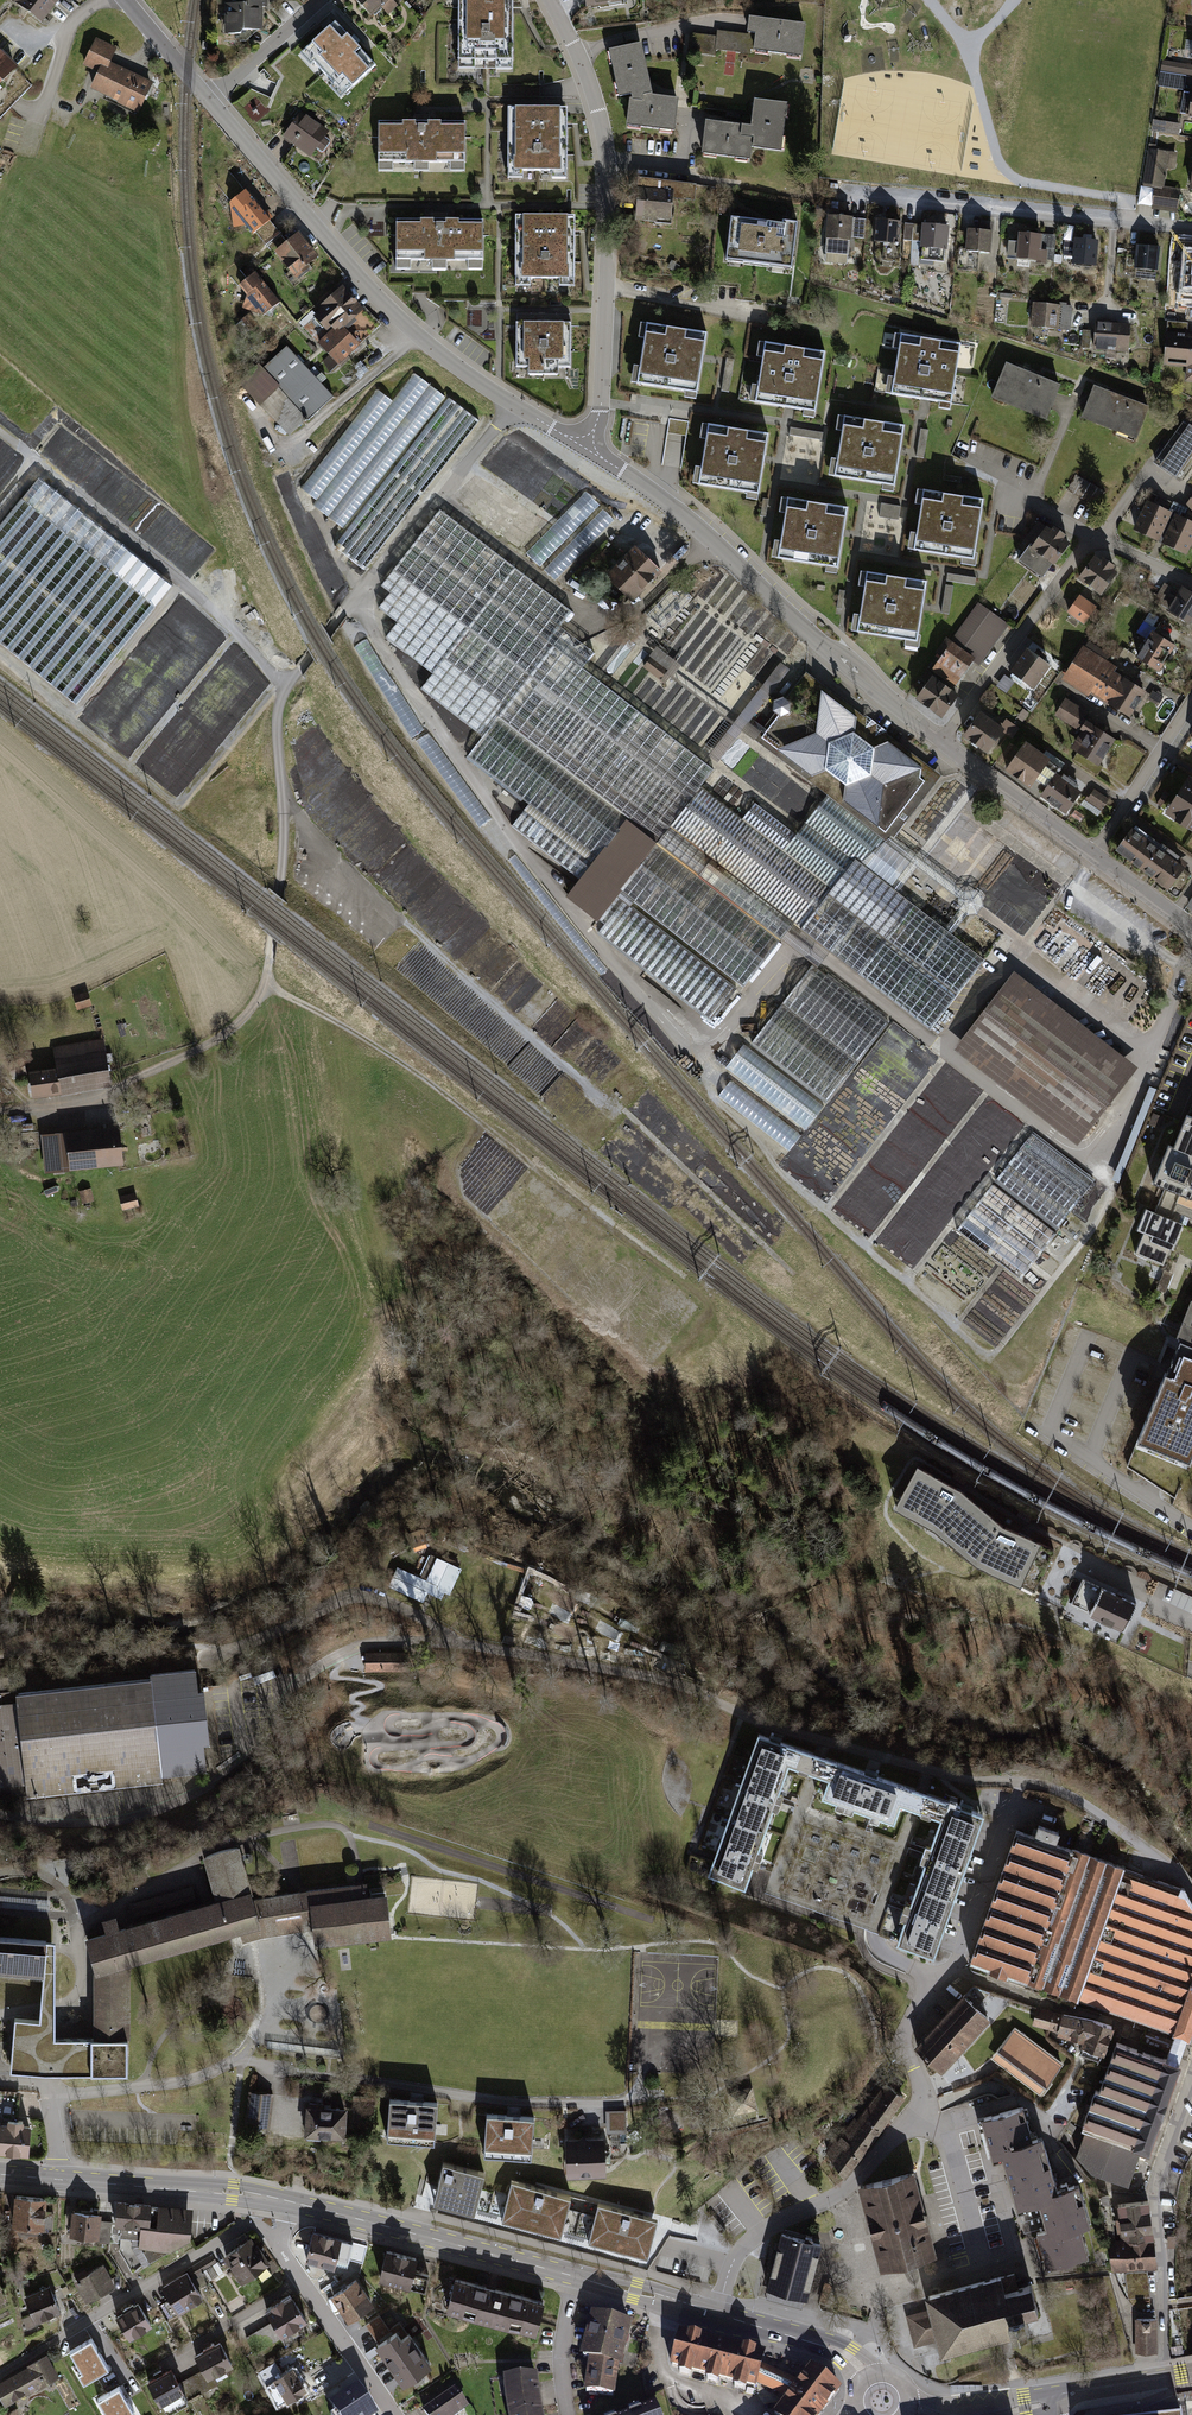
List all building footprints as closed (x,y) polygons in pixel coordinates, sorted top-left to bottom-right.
[(41,21),(53,3),(49,0),(12,0),(41,21)] [(369,16),(380,6),(388,14),(397,5),(393,0),(355,0),(369,16)] [(461,69),(515,70),(516,10),(517,0),(462,0),(461,69)] [(230,4),(226,4),(226,33),(241,32),(244,29),(262,29),(262,13),(262,7),(245,7),(245,4),(230,4)] [(806,23),(749,16),(747,32),(756,33),(754,50),(801,55),(806,23)] [(354,41),(336,21),(321,34),(305,49),(346,93),(376,65),(354,41)] [(716,36),(690,33),(688,52),(716,55),(716,50),(750,54),(751,49),(754,50),(756,33),(747,32),(717,28),(716,36)] [(117,49),(96,39),(84,64),(98,71),(90,88),(104,94),(102,98),(136,115),(152,83),(110,64),(117,49)] [(640,43),(608,49),(619,97),(630,94),(631,98),(629,98),(626,124),(673,130),(678,98),(652,94),(640,43)] [(15,67),(17,66),(0,49),(0,82),(15,67)] [(1162,61),(1161,71),(1191,76),(1191,65),(1162,61)] [(1160,72),(1158,85),(1182,89),(1184,76),(1160,72)] [(787,103),(754,99),(751,125),(705,120),(701,153),(750,159),(751,147),(781,151),(787,103)] [(566,106),(507,105),(506,177),(521,177),(521,170),(552,170),(552,177),(566,177),(566,125),(566,106)] [(332,136),(302,113),(285,135),(315,158),(332,136)] [(1153,120),(1151,131),(1178,135),(1180,124),(1153,120)] [(423,121),(379,121),(379,170),(394,170),(394,162),(415,162),(415,169),(429,169),(429,161),(451,161),(451,169),(466,169),(467,121),(423,121)] [(1178,153),(1148,149),(1143,186),(1154,187),(1163,189),(1166,168),(1175,170),(1178,153)] [(244,190),(227,169),(214,180),(230,201),(244,190)] [(696,185),(638,178),(635,221),(656,222),(656,219),(672,220),(673,199),(694,200),(696,185)] [(1163,189),(1154,187),(1151,209),(1177,213),(1180,191),(1163,189)] [(230,201),(229,202),(233,227),(249,225),(255,232),(256,231),(269,220),(271,219),(246,188),(244,190),(230,201)] [(574,215),(515,215),(515,286),(530,286),(530,278),(558,278),(558,285),(574,285),(574,232),(574,215)] [(852,218),(829,215),(825,252),(849,255),(850,237),(852,218)] [(783,224),(732,217),(726,260),(792,269),(799,222),(783,220),(783,224)] [(852,218),(850,237),(865,238),(867,219),(852,218)] [(441,219),(398,219),(398,268),(412,268),(412,260),(433,260),(433,269),(448,269),(448,260),(469,260),(469,270),(484,270),(484,219),(441,219)] [(279,231),(269,220),(256,231),(265,243),(279,231)] [(900,222),(878,220),(876,241),(878,241),(876,266),(881,273),(887,274),(893,267),(893,262),(897,263),(900,222)] [(922,224),(905,223),(904,240),(921,241),(922,224)] [(947,227),(925,225),(922,259),(944,261),(947,227)] [(992,230),(970,229),(968,251),(991,253),(992,230)] [(280,230),(279,231),(265,243),(264,244),(267,248),(268,247),(282,235),(283,234),(280,230)] [(287,242),(275,251),(298,280),(313,268),(310,264),(320,256),(299,231),(287,242)] [(1055,236),(1020,233),(1019,242),(1009,241),(1007,258),(1045,261),(1046,258),(1053,259),(1055,236)] [(275,251),(287,242),(282,235),(268,247),(273,253),(275,251)] [(1063,256),(1073,257),(1075,240),(1064,239),(1063,256)] [(1096,242),(1075,240),(1073,257),(1073,261),(1094,263),(1096,242)] [(1158,249),(1138,247),(1136,268),(1156,270),(1158,249)] [(1188,251),(1186,275),(1179,275),(1177,292),(1191,294),(1191,252),(1188,251)] [(671,260),(667,268),(676,272),(679,266),(675,264),(676,262),(671,260)] [(280,302),(256,271),(239,285),(247,295),(242,308),(263,316),(266,314),(272,316),(276,306),(280,302)] [(363,307),(343,286),(300,324),(318,343),(329,355),(323,360),(330,372),(339,365),(341,367),(364,346),(361,344),(382,325),(364,306),(363,307)] [(1070,307),(1034,304),(1032,326),(1068,330),(1070,307)] [(300,311),(304,315),(310,310),(306,305),(300,311)] [(249,314),(241,319),(247,327),(254,321),(249,314)] [(1167,333),(1186,335),(1187,323),(1169,321),(1167,333)] [(560,323),(516,323),(516,366),(527,366),(527,374),(557,374),(557,367),(570,367),(570,323),(560,323)] [(704,358),(708,334),(640,323),(638,337),(644,338),(640,366),(633,365),(630,383),(684,392),(683,398),(697,400),(704,358)] [(1129,326),(1095,323),(1093,348),(1127,351),(1129,326)] [(1092,331),(1082,330),(1081,348),(1090,348),(1092,331)] [(952,410),(962,344),(895,333),(892,349),(900,350),(895,379),(889,378),(886,393),(926,400),(942,402),(941,409),(952,410)] [(1167,333),(1165,363),(1188,366),(1186,379),(1191,379),(1191,336),(1186,335),(1167,333)] [(816,419),(826,352),(759,342),(757,356),(764,357),(760,387),(752,386),(749,402),(789,408),(803,410),(802,417),(816,419)] [(333,396),(286,347),(264,368),(261,364),(239,384),(289,437),(333,396)] [(734,359),(727,358),(721,391),(729,392),(734,359)] [(361,361),(354,367),(361,376),(368,370),(361,361)] [(1040,377),(1007,364),(993,398),(1048,420),(1062,385),(1040,377)] [(342,529),(445,396),(412,370),(390,398),(375,386),(297,485),(316,500),(312,505),(342,529)] [(1122,397),(1094,386),(1081,419),(1135,440),(1148,407),(1122,397)] [(478,422),(445,396),(342,529),(330,544),(364,570),(478,422)] [(901,450),(905,427),(838,416),(836,431),(843,432),(838,460),(832,459),(829,476),(884,485),(883,491),(894,492),(901,450)] [(1154,463),(1177,479),(1191,457),(1191,420),(1187,417),(1154,463)] [(764,460),(768,435),(702,425),(700,438),(705,439),(701,468),(695,467),(692,485),(747,494),(747,498),(758,500),(764,460)] [(823,432),(790,427),(789,435),(822,440),(823,432)] [(924,458),(929,430),(921,429),(917,457),(924,458)] [(173,580),(36,474),(0,521),(0,641),(77,702),(173,580)] [(962,478),(943,475),(942,480),(961,483),(962,478)] [(1076,475),(1068,489),(1097,506),(1105,492),(1076,475)] [(552,525),(565,538),(600,503),(587,490),(552,525)] [(981,524),(985,501),(919,490),(917,505),(923,506),(918,534),(911,533),(908,551),(963,560),(962,565),(976,567),(978,554),(976,553),(981,524)] [(1153,505),(1146,502),(1133,531),(1158,543),(1171,513),(1168,512),(1172,503),(1172,502),(1157,496),(1153,505)] [(844,532),(847,509),(782,498),(780,513),(786,514),(781,543),(774,542),(771,559),(826,568),(825,574),(837,575),(844,532)] [(1187,509),(1172,502),(1168,512),(1171,513),(1158,543),(1159,543),(1161,544),(1175,515),(1179,517),(1181,513),(1185,515),(1187,509)] [(901,507),(881,504),(879,517),(898,520),(901,507)] [(577,609),(435,506),(376,586),(385,593),(374,608),(393,622),(381,638),(430,675),(421,688),(484,734),(560,634),(577,609)] [(556,580),(613,517),(602,508),(545,570),(556,580)] [(1175,515),(1161,544),(1185,556),(1191,542),(1191,523),(1179,517),(1175,515)] [(1048,528),(1033,550),(1054,565),(1056,567),(1072,544),(1066,540),(1068,537),(1055,528),(1052,531),(1048,528)] [(661,573),(635,547),(604,578),(631,604),(661,573)] [(1054,565),(1033,550),(1030,548),(1020,562),(1044,579),(1054,565)] [(1099,561),(1093,557),(1077,580),(1100,597),(1116,574),(1111,571),(1114,567),(1101,558),(1099,561)] [(924,606),(928,582),(860,572),(858,586),(865,588),(861,616),(854,614),(851,634),(905,642),(904,648),(920,651),(922,637),(920,636),(924,606)] [(977,578),(948,573),(947,581),(975,586),(977,578)] [(1168,609),(1178,592),(1164,583),(1153,600),(1168,609)] [(677,584),(647,614),(661,629),(691,598),(677,584)] [(950,615),(954,586),(946,585),(942,614),(950,615)] [(1181,588),(1178,592),(1168,609),(1167,612),(1188,626),(1191,620),(1191,595),(1181,588)] [(840,590),(837,608),(842,609),(845,591),(840,590)] [(1096,607),(1079,595),(1066,613),(1083,625),(1096,607)] [(1008,624),(978,603),(951,641),(976,658),(982,662),(1008,624)] [(1174,647),(1152,633),(1137,657),(1135,660),(1157,674),(1174,647)] [(560,634),(484,734),(471,752),(532,799),(598,848),(625,813),(660,840),(698,791),(711,771),(572,667),(583,652),(560,634)] [(976,658),(951,641),(947,638),(936,653),(943,658),(933,672),(955,688),(976,658)] [(361,655),(372,655),(372,641),(361,641),(361,655)] [(1088,642),(1084,648),(1105,662),(1109,656),(1088,642)] [(648,657),(650,658),(666,671),(659,680),(665,684),(670,678),(732,725),(709,756),(718,763),(742,732),(753,741),(760,732),(748,724),(789,669),(781,663),(735,723),(674,677),(682,666),(656,646),(648,657)] [(1084,648),(1083,648),(1063,680),(1130,721),(1147,693),(1114,673),(1117,668),(1105,662),(1084,648)] [(1124,648),(1119,655),(1132,664),(1135,660),(1137,657),(1124,648)] [(1035,654),(1028,649),(1011,673),(1035,690),(1051,668),(1044,663),(1048,657),(1038,650),(1035,654)] [(650,658),(643,667),(659,680),(666,671),(650,658)] [(865,718),(806,673),(786,700),(784,699),(774,703),(773,712),(778,717),(761,739),(827,802),(835,808),(879,842),(892,835),(895,838),(942,777),(887,734),(887,732),(867,717),(865,718)] [(1005,675),(997,686),(1007,694),(1015,683),(1005,675)] [(960,697),(934,678),(917,702),(943,720),(960,697)] [(1153,692),(1147,700),(1158,707),(1163,698),(1153,692)] [(1089,713),(1066,699),(1055,716),(1077,731),(1079,729),(1084,720),(1089,713)] [(1024,710),(1018,718),(1023,722),(1029,713),(1024,710)] [(1001,727),(982,714),(964,738),(989,755),(1006,731),(1001,727)] [(1006,719),(1001,727),(1006,731),(1014,736),(1019,729),(1006,719)] [(1117,741),(1084,720),(1079,729),(1083,732),(1072,750),(1077,753),(1100,768),(1117,741)] [(1043,755),(1026,743),(1007,772),(1031,789),(1037,781),(1048,788),(1057,775),(1060,770),(1051,764),(1052,761),(1043,755)] [(1046,751),(1043,755),(1052,761),(1051,764),(1060,770),(1065,764),(1046,751)] [(1100,768),(1077,753),(1073,760),(1098,775),(1102,769),(1100,768)] [(1062,779),(1057,775),(1048,788),(1041,798),(1067,816),(1083,794),(1077,790),(1080,786),(1075,783),(1077,781),(1070,776),(1069,778),(1064,775),(1062,779)] [(1189,778),(1165,816),(1191,833),(1191,780),(1189,778)] [(1109,800),(1094,790),(1089,799),(1086,797),(1084,801),(1101,812),(1109,800)] [(743,825),(698,791),(660,840),(597,921),(590,929),(717,1027),(783,942),(795,927),(799,930),(853,861),(861,866),(879,842),(835,808),(827,802),(796,841),(755,810),(743,825)] [(598,848),(532,799),(514,824),(579,873),(598,848)] [(1076,811),(1072,816),(1080,822),(1084,817),(1076,811)] [(563,894),(597,921),(660,840),(625,813),(579,873),(563,894)] [(1149,837),(1134,827),(1115,853),(1130,864),(1147,842),(1149,837)] [(916,865),(879,842),(861,866),(894,892),(916,865)] [(1158,850),(1147,842),(1130,864),(1142,872),(1158,850)] [(1164,854),(1158,850),(1142,872),(1153,881),(1174,853),(1168,849),(1164,854)] [(1180,858),(1174,853),(1153,881),(1168,892),(1184,870),(1176,864),(1180,858)] [(853,861),(799,930),(830,953),(927,1028),(981,959),(894,892),(861,866),(853,861)] [(1005,902),(996,912),(1022,934),(1031,924),(1005,902)] [(795,927),(783,942),(813,965),(818,969),(830,953),(799,930),(795,927)] [(813,965),(753,1044),(824,1100),(888,1019),(818,969),(813,965)] [(1140,1067),(1018,973),(958,1049),(1081,1144),(1140,1067)] [(88,993),(75,998),(79,1012),(93,1008),(88,993)] [(104,1036),(51,1044),(54,1065),(27,1069),(32,1096),(59,1092),(60,1095),(113,1086),(104,1036)] [(744,1043),(725,1067),(803,1130),(822,1106),(744,1043)] [(24,1064),(10,1069),(13,1079),(28,1074),(24,1064)] [(730,1082),(719,1097),(789,1151),(800,1136),(730,1082)] [(1154,1212),(1177,1222),(1181,1212),(1191,1216),(1191,1107),(1190,1113),(1183,1110),(1170,1141),(1166,1139),(1147,1182),(1164,1189),(1154,1212)] [(1153,1113),(1148,1124),(1159,1129),(1164,1117),(1153,1113)] [(118,1125),(40,1133),(44,1171),(122,1162),(118,1125)] [(1091,1182),(1029,1135),(996,1178),(1059,1225),(1091,1182)] [(1056,1233),(993,1184),(958,1228),(1021,1277),(1056,1233)] [(90,1188),(79,1191),(82,1203),(93,1200),(90,1188)] [(135,1192),(119,1196),(123,1209),(139,1205),(135,1192)] [(1154,1212),(1144,1208),(1135,1230),(1143,1233),(1135,1253),(1163,1264),(1170,1248),(1173,1249),(1183,1224),(1177,1222),(1154,1212)] [(1164,1270),(1156,1289),(1164,1292),(1172,1273),(1164,1270)] [(1191,1299),(1190,1298),(1175,1335),(1179,1336),(1191,1341),(1191,1298),(1191,1299)] [(1162,1371),(1134,1440),(1136,1441),(1188,1462),(1191,1453),(1191,1341),(1179,1336),(1164,1372),(1162,1371)] [(1188,1462),(1136,1441),(1126,1465),(1175,1498),(1188,1462)] [(919,1465),(896,1505),(934,1527),(957,1545),(987,1510),(962,1489),(919,1465)] [(1002,1523),(987,1510),(957,1545),(977,1564),(1022,1584),(1041,1542),(1002,1523)] [(397,1567),(388,1587),(424,1603),(428,1594),(442,1600),(445,1594),(451,1596),(462,1570),(432,1557),(422,1578),(397,1567)] [(1137,1604),(1083,1578),(1071,1604),(1124,1629),(1137,1604)] [(522,1604),(530,1606),(533,1596),(517,1592),(506,1637),(514,1639),(522,1604)] [(405,1654),(366,1654),(366,1672),(405,1672),(405,1654)] [(194,1667),(149,1672),(150,1678),(161,1774),(206,1771),(204,1757),(203,1742),(209,1742),(205,1703),(203,1689),(197,1689),(194,1667)] [(162,1780),(161,1774),(150,1678),(16,1691),(0,1693),(0,1797),(117,1785),(162,1780)] [(715,1859),(710,1875),(743,1887),(749,1872),(787,1764),(831,1780),(825,1797),(892,1821),(898,1804),(904,1788),(870,1776),(774,1743),(759,1737),(742,1784),(715,1859)] [(943,1819),(899,1944),(933,1956),(946,1920),(966,1863),(983,1816),(966,1810),(904,1788),(898,1804),(943,1819)] [(1077,2000),(1077,1999),(1124,1868),(1125,1866),(1122,1865),(1121,1866),(1072,1849),(1072,1850),(1054,1843),(1058,1832),(1049,1829),(1039,1825),(1035,1837),(1017,1830),(971,1961),(989,1967),(988,1969),(1008,1975),(1008,1974),(1026,1980),(1025,1982),(1077,2000)] [(85,1938),(94,1974),(93,2039),(127,2039),(127,1966),(227,1939),(237,1936),(241,1944),(260,1938),(305,1931),(313,1930),(316,1949),(393,1938),(387,1895),(371,1897),(370,1884),(360,1886),(293,1894),(258,1899),(246,1856),(244,1849),(207,1860),(218,1901),(207,1904),(131,1927),(119,1931),(116,1920),(101,1924),(104,1932),(85,1938)] [(1124,1868),(1077,1999),(1172,2033),(1172,2034),(1189,2039),(1190,2036),(1189,2036),(1191,2029),(1191,1905),(1185,1892),(1185,1891),(1184,1889),(1181,1888),(1180,1888),(1124,1868)] [(192,1886),(127,1905),(132,1921),(197,1902),(192,1886)] [(0,1895),(0,1907),(42,1910),(43,1898),(0,1895)] [(43,1977),(41,2007),(40,2021),(15,2019),(10,2071),(44,2074),(128,2074),(127,2039),(93,2039),(55,2038),(55,2004),(55,1942),(0,1938),(0,1973),(43,1977)] [(929,2035),(917,2048),(941,2071),(987,2019),(964,1997),(929,2035)] [(1063,2015),(1038,2008),(1034,2026),(1054,2031),(1059,2032),(1059,2035),(1079,2040),(1084,2041),(1083,2045),(1081,2052),(1100,2059),(1112,2027),(1095,2021),(1063,2015)] [(1065,2064),(1015,2028),(998,2050),(992,2059),(996,2062),(1025,2083),(1041,2096),(1047,2087),(1065,2064)] [(339,2051),(263,2042),(263,2048),(338,2057),(339,2051)] [(1181,2066),(1117,2043),(1100,2091),(1095,2090),(1082,2128),(1088,2130),(1141,2149),(1150,2152),(1181,2066)] [(887,2083),(828,2152),(847,2179),(906,2098),(887,2083)] [(275,2093),(251,2090),(246,2127),(270,2130),(275,2093)] [(435,2101),(384,2098),(381,2141),(432,2144),(435,2101)] [(321,2102),(308,2101),(306,2131),(345,2133),(347,2103),(321,2102)] [(992,2156),(999,2153),(1033,2143),(1022,2107),(1005,2112),(981,2120),(992,2156)] [(536,2116),(485,2114),(483,2155),(534,2157),(536,2116)] [(0,2123),(0,2149),(27,2152),(30,2126),(0,2123)] [(1141,2149),(1088,2130),(1078,2157),(1094,2173),(1129,2185),(1141,2149)] [(604,2135),(564,2137),(566,2177),(606,2175),(604,2135)] [(1017,2207),(1038,2201),(1058,2194),(1041,2140),(1033,2143),(999,2153),(1017,2207)] [(484,2174),(444,2163),(435,2199),(475,2209),(484,2174)] [(913,2173),(857,2187),(878,2268),(933,2254),(913,2173)] [(574,2197),(511,2180),(501,2218),(564,2234),(574,2197)] [(1079,2188),(1058,2194),(1038,2201),(1048,2231),(1037,2234),(1048,2268),(1089,2255),(1081,2230),(1091,2227),(1079,2188)] [(46,2197),(16,2195),(14,2224),(43,2226),(46,2197)] [(503,2200),(492,2197),(490,2207),(501,2209),(503,2200)] [(1148,2201),(1118,2204),(1122,2236),(1110,2238),(1113,2266),(1156,2261),(1148,2201)] [(190,2209),(117,2203),(113,2240),(120,2241),(119,2250),(132,2270),(188,2236),(190,2209)] [(657,2219),(601,2204),(592,2242),(648,2258),(655,2230),(657,2219)] [(74,2211),(72,2234),(97,2236),(99,2213),(74,2211)] [(352,2243),(315,2234),(309,2258),(346,2268),(352,2243)] [(820,2244),(780,2234),(767,2288),(784,2292),(807,2298),(820,2244)] [(250,2236),(226,2252),(242,2277),(266,2261),(250,2236)] [(418,2259),(387,2251),(380,2278),(411,2286),(418,2259)] [(212,2254),(192,2267),(202,2284),(209,2279),(203,2270),(217,2261),(212,2254)] [(76,2280),(87,2298),(113,2281),(102,2263),(76,2280)] [(186,2271),(162,2286),(177,2308),(200,2294),(186,2271)] [(1146,2293),(1144,2271),(1126,2272),(1128,2294),(1146,2293)] [(908,2315),(916,2344),(938,2338),(942,2350),(1027,2327),(1024,2314),(1038,2310),(1031,2286),(1018,2289),(1014,2273),(927,2296),(931,2309),(908,2315)] [(372,2301),(356,2278),(333,2293),(349,2316),(372,2301)] [(543,2301),(454,2280),(447,2309),(536,2330),(543,2301)] [(49,2287),(25,2297),(35,2322),(60,2311),(49,2287)] [(289,2293),(266,2307),(274,2320),(247,2337),(255,2350),(305,2319),(289,2293)] [(138,2302),(115,2315),(129,2338),(152,2325),(138,2302)] [(630,2324),(595,2315),(586,2354),(593,2356),(618,2361),(621,2362),(630,2324)] [(1155,2319),(1137,2319),(1136,2352),(1154,2352),(1155,2319)] [(403,2338),(397,2330),(375,2345),(404,2384),(432,2364),(409,2333),(403,2338)] [(760,2388),(760,2385),(765,2365),(768,2356),(680,2334),(672,2365),(681,2368),(680,2373),(691,2376),(692,2371),(709,2375),(707,2380),(717,2383),(719,2377),(737,2382),(735,2388),(745,2390),(747,2384),(760,2388)] [(91,2343),(71,2354),(86,2381),(106,2370),(91,2343)] [(223,2343),(201,2356),(214,2377),(236,2364),(223,2343)] [(0,2383),(0,2391),(6,2402),(57,2374),(47,2356),(0,2383)] [(593,2356),(587,2391),(613,2395),(618,2361),(593,2356)] [(273,2380),(270,2383),(282,2402),(305,2388),(292,2366),(282,2373),(275,2361),(265,2367),(273,2380)] [(802,2381),(765,2365),(760,2385),(789,2399),(802,2381)] [(153,2379),(168,2410),(215,2388),(205,2368),(181,2380),(176,2368),(153,2379)] [(802,2381),(789,2399),(777,2414),(821,2414),(840,2390),(811,2369),(802,2381)] [(507,2377),(509,2414),(510,2414),(540,2414),(538,2407),(535,2375),(507,2377)] [(424,2408),(429,2414),(455,2414),(468,2407),(455,2388),(424,2408)] [(99,2402),(107,2414),(133,2414),(119,2390),(99,2402)] [(357,2390),(333,2405),(337,2413),(333,2414),(373,2414),(357,2390)] [(628,2414),(659,2414),(655,2405),(628,2414)]
